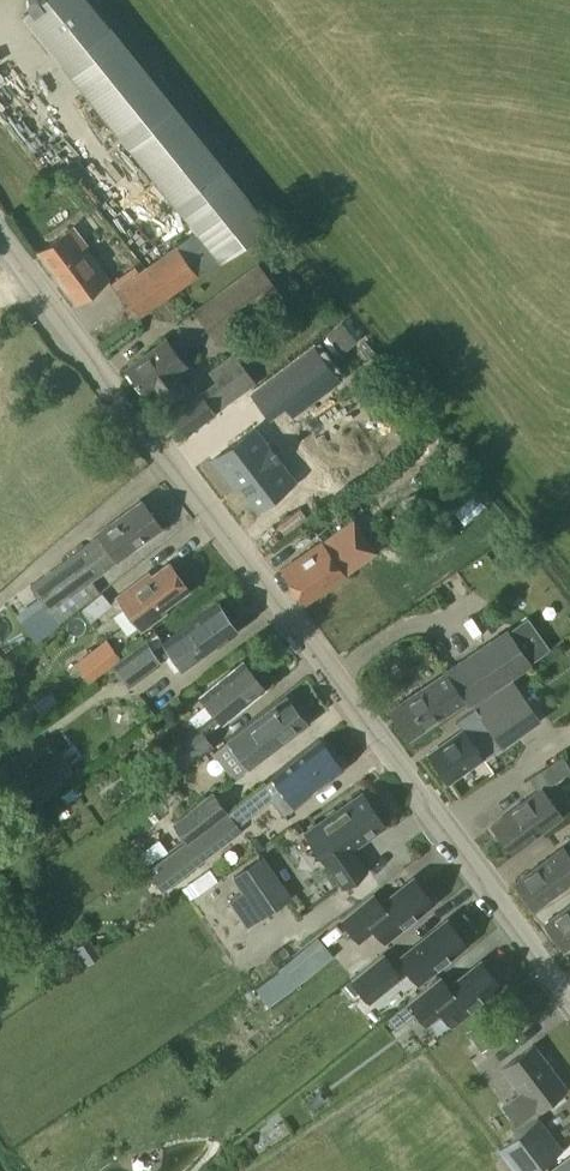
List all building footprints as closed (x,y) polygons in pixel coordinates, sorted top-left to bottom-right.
[(88,0),(43,0),(40,2),(39,1),(38,0),(31,0),(29,2),(28,3),(27,5),(29,10),(43,27),(36,32),(77,84),(130,150),(166,193),(197,231),(114,290),(136,320),(205,270),(269,224),(177,111),(127,49),(88,0)] [(87,243),(74,226),(39,252),(76,303),(109,278),(84,245),(87,243)] [(284,299),(257,263),(194,311),(221,347),(284,299)] [(343,323),(327,335),(342,353),(357,341),(343,323)] [(185,365),(166,339),(127,369),(145,394),(154,388),(165,404),(188,387),(176,371),(185,365)] [(256,382),(234,352),(207,372),(214,382),(201,392),(199,390),(169,412),(186,436),(217,414),(216,412),(256,382)] [(306,352),(242,399),(260,424),(275,412),(282,422),(331,386),(306,352)] [(245,436),(203,467),(225,496),(230,492),(247,516),(284,490),(245,436)] [(307,475),(323,499),(382,461),(366,436),(307,475)] [(32,587),(57,620),(99,589),(92,580),(119,560),(118,559),(160,527),(141,501),(98,532),(101,535),(32,587)] [(322,541),(282,570),(304,602),(377,551),(354,519),(322,541)] [(188,589),(168,562),(146,579),(142,574),(115,596),(142,632),(165,614),(162,610),(188,589)] [(101,592),(81,608),(90,619),(110,603),(101,592)] [(237,630),(218,603),(162,642),(181,669),(237,630)] [(532,664),(509,630),(390,711),(409,738),(465,700),(470,707),(532,664)] [(106,640),(88,653),(101,671),(119,658),(106,640)] [(120,658),(113,665),(129,687),(162,663),(146,640),(120,658)] [(264,688),(241,660),(200,693),(208,703),(189,716),(194,724),(165,745),(169,750),(155,760),(169,778),(182,769),(183,770),(216,746),(206,733),(223,722),(264,688)] [(540,719),(514,680),(456,723),(462,731),(429,755),(447,782),(481,758),(483,761),(540,719)] [(155,708),(171,701),(165,689),(149,695),(155,708)] [(306,723),(285,696),(227,740),(228,741),(214,753),(233,778),(306,723)] [(273,778),(228,812),(239,825),(272,800),(283,815),(295,806),(342,769),(320,741),(273,778)] [(59,753),(17,783),(32,805),(75,774),(59,753)] [(547,786),(569,771),(569,767),(563,756),(538,772),(547,786)] [(562,814),(542,787),(492,825),(512,852),(562,814)] [(66,803),(76,797),(70,789),(61,795),(66,803)] [(172,822),(185,839),(226,809),(213,791),(172,822)] [(361,792),(304,832),(327,865),(328,864),(343,885),(365,870),(351,848),(384,825),(361,792)] [(563,845),(514,882),(535,910),(569,883),(569,851),(568,852),(563,845)] [(288,897),(262,857),(234,876),(243,890),(230,899),(247,924),(288,897)] [(211,884),(203,872),(188,882),(189,884),(183,888),(190,898),(211,884)] [(375,872),(348,886),(354,898),(381,884),(375,872)] [(384,939),(432,901),(413,877),(381,903),(372,892),(341,917),(359,940),(375,927),(384,939)] [(546,923),(565,949),(569,945),(569,905),(546,923)] [(399,957),(418,981),(465,942),(447,919),(399,957)] [(277,968),(291,986),(333,953),(318,934),(276,967),(277,968)] [(89,940),(77,948),(87,964),(99,955),(89,940)] [(401,975),(391,963),(383,952),(351,978),(369,1001),(401,975)] [(451,1023),(499,984),(480,961),(448,986),(440,975),(408,1001),(417,1012),(426,1024),(442,1011),(451,1023)] [(342,987),(350,997),(358,990),(350,980),(342,987)] [(408,1001),(385,1019),(394,1030),(417,1012),(408,1001)] [(483,1021),(469,1031),(483,1050),(497,1040),(483,1021)] [(565,1088),(532,1044),(502,1067),(521,1092),(502,1106),(516,1124),(534,1109),(536,1111),(565,1088)] [(501,1150),(518,1170),(532,1170),(562,1147),(539,1119),(501,1150)]
